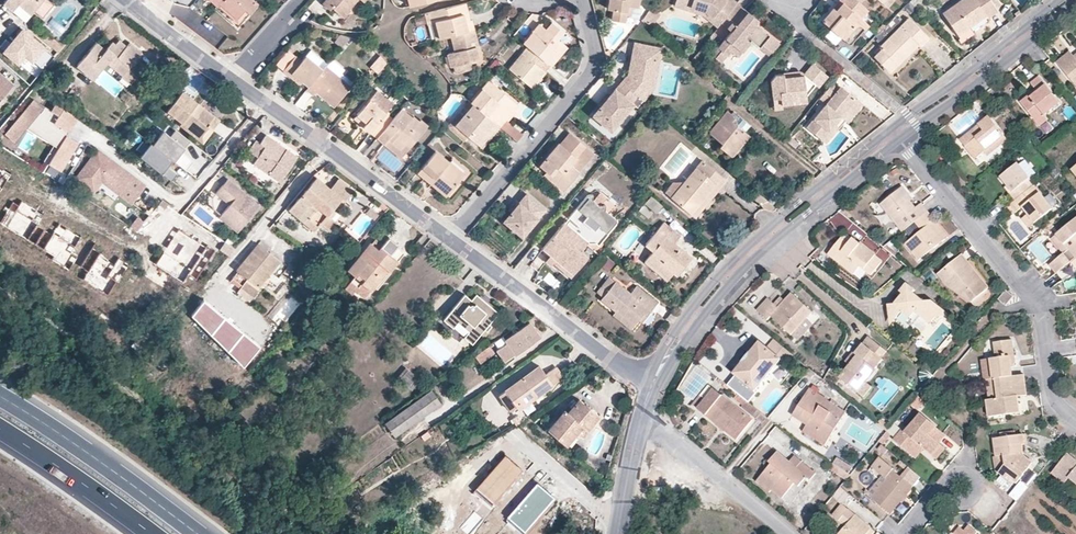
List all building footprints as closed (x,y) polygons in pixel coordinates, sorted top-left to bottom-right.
[(4,4),(25,22),(43,0),(7,0),(4,4)] [(217,5),(218,5),(220,3),(236,17),(244,9),(248,13),(257,4),(253,0),(211,0),(217,5)] [(323,2),(329,9),(331,7),(343,17),(349,9),(348,8),(356,0),(325,0),(323,2)] [(607,8),(613,9),(611,20),(624,22),(625,15),(629,16),(631,6),(636,7),(638,0),(608,0),(607,8)] [(689,0),(676,0),(674,6),(702,14),(716,27),(720,23),(705,11),(690,7),(691,1),(689,0)] [(691,1),(690,7),(705,11),(720,23),(736,3),(732,0),(725,0),(689,0),(691,1)] [(857,0),(839,0),(841,2),(835,10),(832,7),(821,20),(849,44),(867,23),(860,18),(868,9),(859,2),(857,0)] [(839,0),(838,0),(832,7),(835,10),(841,2),(839,0)] [(943,12),(957,34),(986,15),(987,17),(997,10),(990,0),(961,0),(943,12)] [(465,2),(429,12),(431,22),(435,21),(439,38),(450,36),(474,30),(471,19),(469,19),(465,21),(463,14),(467,13),(465,2)] [(218,5),(217,5),(215,7),(237,27),(248,13),(244,9),(236,17),(220,3),(218,5)] [(736,3),(720,23),(730,32),(717,47),(720,50),(725,54),(730,49),(736,55),(749,40),(757,47),(760,43),(768,34),(754,23),(757,19),(736,3)] [(424,13),(426,24),(431,23),(435,39),(439,38),(435,21),(431,22),(429,12),(424,13)] [(928,38),(908,18),(879,47),(881,50),(874,57),(889,73),(918,44),(920,46),(928,38)] [(539,24),(524,43),(528,46),(543,59),(550,65),(566,47),(557,39),(562,32),(551,22),(546,29),(539,24)] [(880,30),(886,24),(883,22),(874,31),(877,33),(880,30)] [(886,24),(880,30),(885,35),(890,29),(886,24)] [(36,34),(57,52),(62,46),(40,29),(36,34)] [(474,30),(450,36),(455,51),(447,53),(450,66),(453,66),(455,72),(471,69),(469,61),(479,59),(474,42),(477,41),(474,30)] [(340,48),(349,37),(339,34),(333,42),(340,48)] [(768,34),(760,43),(770,51),(777,42),(768,34)] [(122,51),(115,44),(112,41),(104,50),(95,43),(76,65),(93,79),(107,62),(122,76),(121,76),(131,84),(145,66),(135,59),(140,53),(129,43),(125,48),(122,51)] [(117,41),(115,44),(122,51),(125,48),(117,41)] [(646,84),(651,58),(658,59),(661,48),(634,42),(628,74),(622,81),(638,94),(646,84)] [(543,59),(528,46),(509,68),(532,88),(545,72),(538,65),(543,59)] [(325,66),(328,63),(311,49),(305,56),(322,70),(325,66)] [(275,65),(282,71),(295,56),(288,50),(275,65)] [(725,54),(720,50),(714,57),(719,61),(725,54)] [(1056,63),(1075,87),(1075,55),(1073,57),(1069,52),(1056,63)] [(322,70),(305,56),(301,61),(295,56),(282,71),(297,83),(301,80),(308,87),(322,70)] [(646,84),(653,87),(658,59),(651,58),(646,84)] [(812,64),(804,75),(782,77),(782,73),(775,74),(771,81),(773,98),(781,98),(781,104),(806,101),(805,96),(815,85),(818,87),(827,76),(812,64)] [(325,66),(322,70),(308,87),(305,90),(312,96),(317,91),(328,99),(326,101),(334,107),(350,88),(325,66)] [(12,85),(0,75),(0,99),(12,85)] [(1030,84),(1036,91),(1021,103),(1040,127),(1048,120),(1044,115),(1059,103),(1038,77),(1030,84)] [(490,80),(471,103),(473,104),(499,126),(518,104),(490,80)] [(638,94),(622,81),(615,89),(614,89),(607,97),(600,106),(592,115),(610,131),(633,104),(630,102),(638,94)] [(646,84),(638,94),(643,99),(653,87),(646,84)] [(843,88),(837,89),(831,84),(819,99),(825,104),(806,127),(821,139),(840,116),(844,119),(859,101),(843,88)] [(393,119),(401,109),(377,90),(356,115),(365,122),(362,126),(377,138),(393,119)] [(167,111),(181,122),(183,122),(201,136),(208,127),(212,129),(220,120),(182,92),(167,111)] [(638,94),(630,102),(633,104),(636,107),(643,99),(638,94)] [(600,106),(607,97),(605,95),(597,104),(600,106)] [(781,98),(773,98),(774,109),(782,108),(781,104),(781,98)] [(34,99),(4,134),(14,142),(26,128),(31,122),(51,135),(46,141),(52,145),(57,148),(52,156),(48,153),(43,160),(60,171),(78,143),(66,136),(66,135),(65,137),(60,135),(64,129),(68,132),(78,118),(55,103),(51,110),(34,99)] [(471,103),(469,101),(447,126),(464,141),(468,136),(460,129),(471,117),(466,112),(473,104),(471,103)] [(847,121),(862,103),(859,101),(844,119),(847,121)] [(499,126),(473,104),(466,112),(471,117),(460,129),(468,136),(479,145),(490,132),(493,134),(499,126)] [(401,109),(393,119),(377,138),(384,144),(388,139),(400,149),(406,142),(410,146),(428,125),(420,119),(419,121),(413,116),(412,117),(401,109)] [(744,132),(731,121),(734,117),(730,113),(727,110),(708,133),(722,143),(719,147),(731,156),(748,136),(744,132)] [(744,132),(749,125),(732,111),(730,113),(734,117),(731,121),(744,132)] [(365,122),(356,115),(353,119),(362,126),(365,122)] [(825,143),(844,119),(840,116),(821,139),(825,143)] [(989,117),(960,139),(975,159),(984,152),(994,145),(998,149),(1008,141),(989,117)] [(523,135),(505,119),(499,126),(517,142),(523,135)] [(31,122),(26,128),(46,141),(51,135),(31,122)] [(183,122),(181,122),(179,125),(202,142),(212,129),(208,127),(201,136),(183,122)] [(162,132),(152,145),(170,159),(171,161),(185,172),(193,162),(181,153),(179,152),(182,148),(162,132)] [(490,132),(479,145),(482,147),(493,134),(490,132)] [(586,147),(569,133),(560,144),(558,142),(539,165),(546,171),(543,174),(562,190),(578,171),(570,165),(586,147)] [(297,157),(265,135),(259,142),(256,140),(248,151),(258,159),(253,165),(279,183),(297,157)] [(388,139),(384,144),(400,158),(410,146),(406,142),(400,149),(388,139)] [(165,166),(170,159),(152,145),(150,144),(139,157),(171,181),(176,175),(166,167),(165,166)] [(57,148),(52,145),(48,153),(52,156),(57,148)] [(994,145),(984,152),(988,157),(998,149),(994,145)] [(593,153),(586,147),(570,165),(578,171),(593,153)] [(145,187),(132,177),(130,180),(126,177),(128,174),(112,162),(97,151),(76,180),(90,190),(95,183),(102,182),(132,204),(145,187)] [(436,151),(418,172),(446,196),(464,175),(436,151)] [(701,160),(683,182),(671,197),(690,213),(715,183),(720,187),(725,180),(701,160)] [(1033,186),(1034,185),(1017,164),(1000,177),(1012,192),(1010,194),(1015,200),(1033,186)] [(0,168),(0,192),(11,175),(0,168)] [(330,188),(317,178),(290,210),(312,230),(319,223),(329,232),(337,223),(330,217),(327,213),(333,207),(341,198),(330,188)] [(339,178),(330,188),(341,198),(349,187),(339,178)] [(242,191),(227,179),(216,193),(230,204),(219,217),(238,232),(259,206),(246,195),(244,197),(240,193),(242,191)] [(97,189),(102,182),(95,183),(90,190),(93,193),(97,189)] [(671,197),(683,182),(674,183),(665,192),(671,197)] [(715,183),(690,213),(695,217),(720,187),(715,183)] [(904,197),(908,194),(902,186),(880,204),(893,218),(903,232),(915,222),(928,212),(921,203),(916,208),(910,201),(908,202),(904,197)] [(1052,210),(1033,186),(1015,200),(1009,206),(1015,214),(1022,208),(1027,215),(1034,223),(1052,210)] [(346,198),(357,210),(363,205),(351,193),(346,198)] [(545,209),(527,193),(504,221),(522,236),(545,209)] [(650,194),(637,208),(648,218),(661,204),(650,194)] [(590,199),(587,196),(586,196),(565,221),(589,241),(588,243),(595,243),(599,245),(615,224),(614,218),(604,210),(600,206),(590,199)] [(364,208),(377,219),(384,210),(371,199),(364,208)] [(15,203),(2,222),(35,244),(44,230),(37,225),(44,215),(22,200),(19,205),(15,203)] [(116,201),(113,209),(123,212),(125,204),(116,201)] [(168,205),(162,201),(159,205),(165,210),(168,205)] [(890,221),(893,218),(880,204),(877,206),(890,221)] [(336,210),(333,207),(327,213),(330,217),(336,210)] [(927,216),(930,214),(928,212),(915,222),(922,230),(906,243),(918,260),(946,239),(927,216)] [(927,216),(946,239),(948,237),(930,214),(927,216)] [(1034,223),(1027,215),(1022,219),(1029,227),(1034,223)] [(130,226),(136,230),(143,222),(137,217),(130,226)] [(1057,234),(1069,250),(1064,254),(1050,264),(1057,273),(1072,261),(1075,258),(1075,219),(1057,234)] [(589,241),(565,221),(557,230),(558,235),(555,233),(542,248),(552,257),(556,252),(567,261),(563,265),(574,273),(587,257),(580,251),(586,243),(588,243),(589,241)] [(663,222),(644,245),(652,251),(644,261),(667,280),(673,273),(676,276),(691,257),(674,243),(679,236),(663,222)] [(44,230),(35,244),(54,256),(52,259),(68,269),(86,242),(59,224),(52,235),(44,230)] [(187,237),(183,234),(185,232),(178,227),(162,250),(188,269),(192,264),(200,269),(214,249),(206,244),(204,246),(189,235),(187,237)] [(845,233),(842,238),(849,244),(852,239),(845,233)] [(1052,238),(1064,254),(1069,250),(1057,234),(1052,238)] [(379,284),(394,267),(392,266),(403,253),(396,247),(398,245),(389,237),(378,249),(370,242),(347,269),(354,275),(351,279),(358,285),(367,293),(376,282),(379,284)] [(849,244),(842,238),(834,246),(841,252),(835,260),(853,274),(860,267),(871,275),(882,261),(875,256),(876,254),(860,242),(859,244),(852,239),(849,244)] [(234,248),(226,242),(220,249),(229,255),(234,248)] [(280,261),(258,244),(236,270),(237,272),(232,277),(232,279),(242,286),(249,292),(254,284),(258,287),(261,284),(267,277),(280,261)] [(841,252),(834,246),(828,254),(835,260),(841,252)] [(113,262),(91,248),(80,265),(87,270),(82,278),(108,295),(128,264),(116,257),(113,262)] [(989,287),(962,254),(938,274),(945,283),(971,302),(980,294),(989,287)] [(606,270),(615,262),(608,256),(600,264),(606,270)] [(193,278),(200,269),(192,264),(188,269),(185,273),(193,278)] [(267,277),(261,284),(264,286),(269,279),(267,277)] [(601,299),(615,310),(633,326),(638,319),(643,313),(646,316),(657,303),(635,286),(629,293),(608,277),(596,292),(602,297),(601,299)] [(242,286),(232,279),(224,289),(233,297),(242,286)] [(358,285),(351,279),(347,283),(355,289),(358,285)] [(906,283),(899,292),(903,294),(895,304),(888,305),(890,320),(897,319),(910,330),(920,316),(928,322),(933,322),(937,316),(949,315),(932,300),(923,301),(913,293),(915,289),(906,283)] [(1007,291),(999,300),(1007,306),(1014,297),(1014,296),(1007,291)] [(775,304),(769,298),(758,311),(767,320),(771,315),(792,336),(792,335),(807,319),(813,313),(793,293),(785,301),(779,308),(775,304)] [(985,300),(980,294),(971,302),(975,308),(985,300)] [(498,314),(488,305),(486,307),(481,302),(482,300),(476,295),(471,301),(465,295),(443,321),(453,329),(463,338),(464,338),(466,335),(474,342),(498,314)] [(781,297),(775,304),(779,308),(785,301),(781,297)] [(258,345),(204,300),(192,315),(242,366),(258,345)] [(633,326),(615,310),(612,313),(630,329),(633,326)] [(813,325),(807,319),(792,335),(798,340),(813,325)] [(538,337),(528,322),(504,340),(506,342),(495,350),(503,361),(525,346),(523,344),(527,341),(528,343),(538,337)] [(463,338),(453,329),(449,334),(459,343),(463,338)] [(474,342),(466,335),(464,338),(472,345),(474,342)] [(887,352),(868,336),(862,344),(861,343),(845,362),(850,365),(840,378),(858,393),(867,383),(858,376),(868,364),(875,370),(883,360),(882,359),(887,352)] [(794,355),(774,339),(766,348),(759,342),(733,374),(736,376),(728,386),(747,400),(781,359),(787,364),(794,355)] [(1009,356),(1015,356),(1012,339),(994,342),(996,358),(990,359),(993,379),(995,379),(1012,376),(1011,367),(1009,356)] [(487,347),(473,357),(479,364),(492,354),(487,347)] [(993,379),(990,359),(980,361),(983,381),(993,379)] [(556,367),(545,375),(539,366),(500,395),(514,413),(563,378),(556,367)] [(1024,375),(1012,376),(995,379),(998,399),(989,400),(986,400),(988,417),(1021,412),(1018,396),(1027,395),(1024,375)] [(995,379),(993,379),(983,381),(984,384),(986,383),(989,400),(998,399),(995,379)] [(873,387),(867,383),(858,393),(864,397),(873,387)] [(713,389),(708,384),(699,395),(705,399),(713,389)] [(810,388),(805,395),(823,407),(828,401),(826,401),(828,399),(810,388)] [(697,408),(705,415),(708,412),(727,427),(725,430),(737,439),(753,419),(713,389),(705,399),(697,408)] [(431,390),(386,422),(395,436),(441,404),(431,390)] [(823,407),(805,395),(793,415),(812,427),(815,429),(814,432),(828,441),(846,413),(828,401),(823,407)] [(574,431),(582,434),(586,428),(581,423),(590,414),(586,411),(590,406),(578,396),(569,407),(573,411),(569,415),(561,409),(546,428),(565,443),(574,431)] [(598,414),(590,406),(586,411),(590,414),(581,423),(586,428),(598,414)] [(756,417),(765,425),(770,419),(761,411),(756,417)] [(708,412),(705,415),(725,430),(727,427),(708,412)] [(936,427),(921,414),(905,433),(902,430),(894,440),(911,454),(919,445),(923,448),(932,456),(941,445),(939,443),(930,435),(936,428),(936,427)] [(516,426),(517,426),(520,423),(516,416),(512,419),(516,426)] [(815,429),(812,427),(808,434),(826,445),(828,441),(814,432),(815,429)] [(945,436),(936,428),(930,435),(939,443),(945,436)] [(1023,435),(1016,436),(1002,438),(993,439),(996,457),(1003,455),(1004,465),(999,472),(1007,479),(1008,477),(1017,482),(1032,462),(1024,456),(1023,444),(1024,444),(1023,435)] [(915,458),(923,448),(919,445),(911,454),(915,458)] [(946,449),(941,445),(932,456),(937,460),(946,449)] [(789,461),(777,452),(769,461),(772,463),(763,474),(776,484),(771,488),(783,498),(796,482),(799,485),(806,477),(811,480),(816,474),(802,462),(797,468),(789,461)] [(1003,455),(996,457),(993,457),(995,473),(999,472),(1004,465),(1003,455)] [(794,456),(789,461),(797,468),(802,462),(794,456)] [(1064,486),(1068,480),(1075,486),(1075,463),(1066,456),(1050,475),(1064,486)] [(880,457),(872,465),(886,477),(893,469),(880,457)] [(509,459),(479,491),(495,505),(525,473),(509,459)] [(847,479),(851,475),(831,463),(828,468),(847,479)] [(891,514),(921,477),(909,467),(901,477),(894,471),(872,498),(891,514)] [(776,484),(763,474),(759,478),(771,488),(776,484)] [(1016,500),(1028,485),(1020,479),(1008,494),(1016,500)] [(1064,486),(1075,496),(1075,486),(1068,480),(1064,486)] [(850,494),(841,486),(833,495),(842,503),(850,494)] [(541,487),(512,520),(527,533),(557,501),(541,487)] [(833,515),(846,526),(840,533),(873,533),(875,532),(842,504),(833,515)] [(977,533),(969,525),(965,531),(960,527),(954,533),(976,533),(977,533)]
